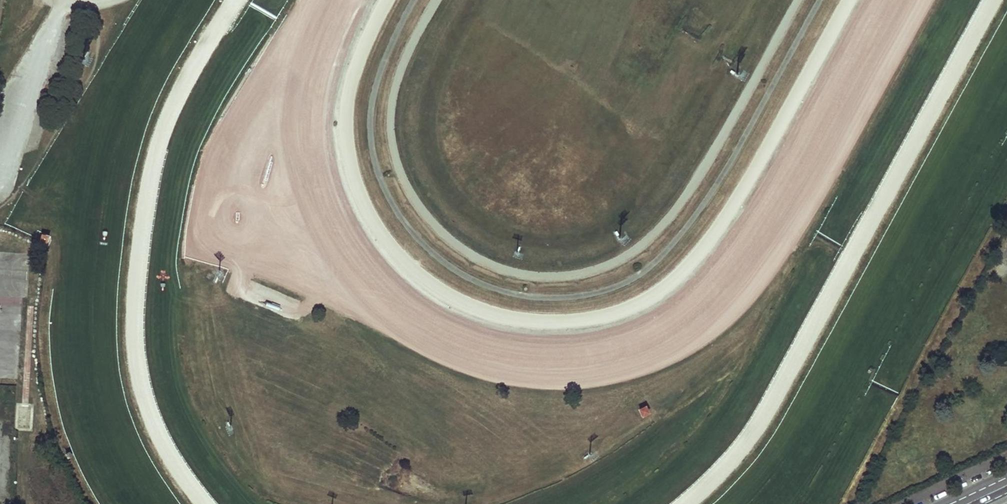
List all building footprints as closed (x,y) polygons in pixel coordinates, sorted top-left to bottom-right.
[(19,388),(20,373),(5,372),(4,387),(19,388)] [(638,409),(641,419),(650,416),(647,407),(638,409)]
